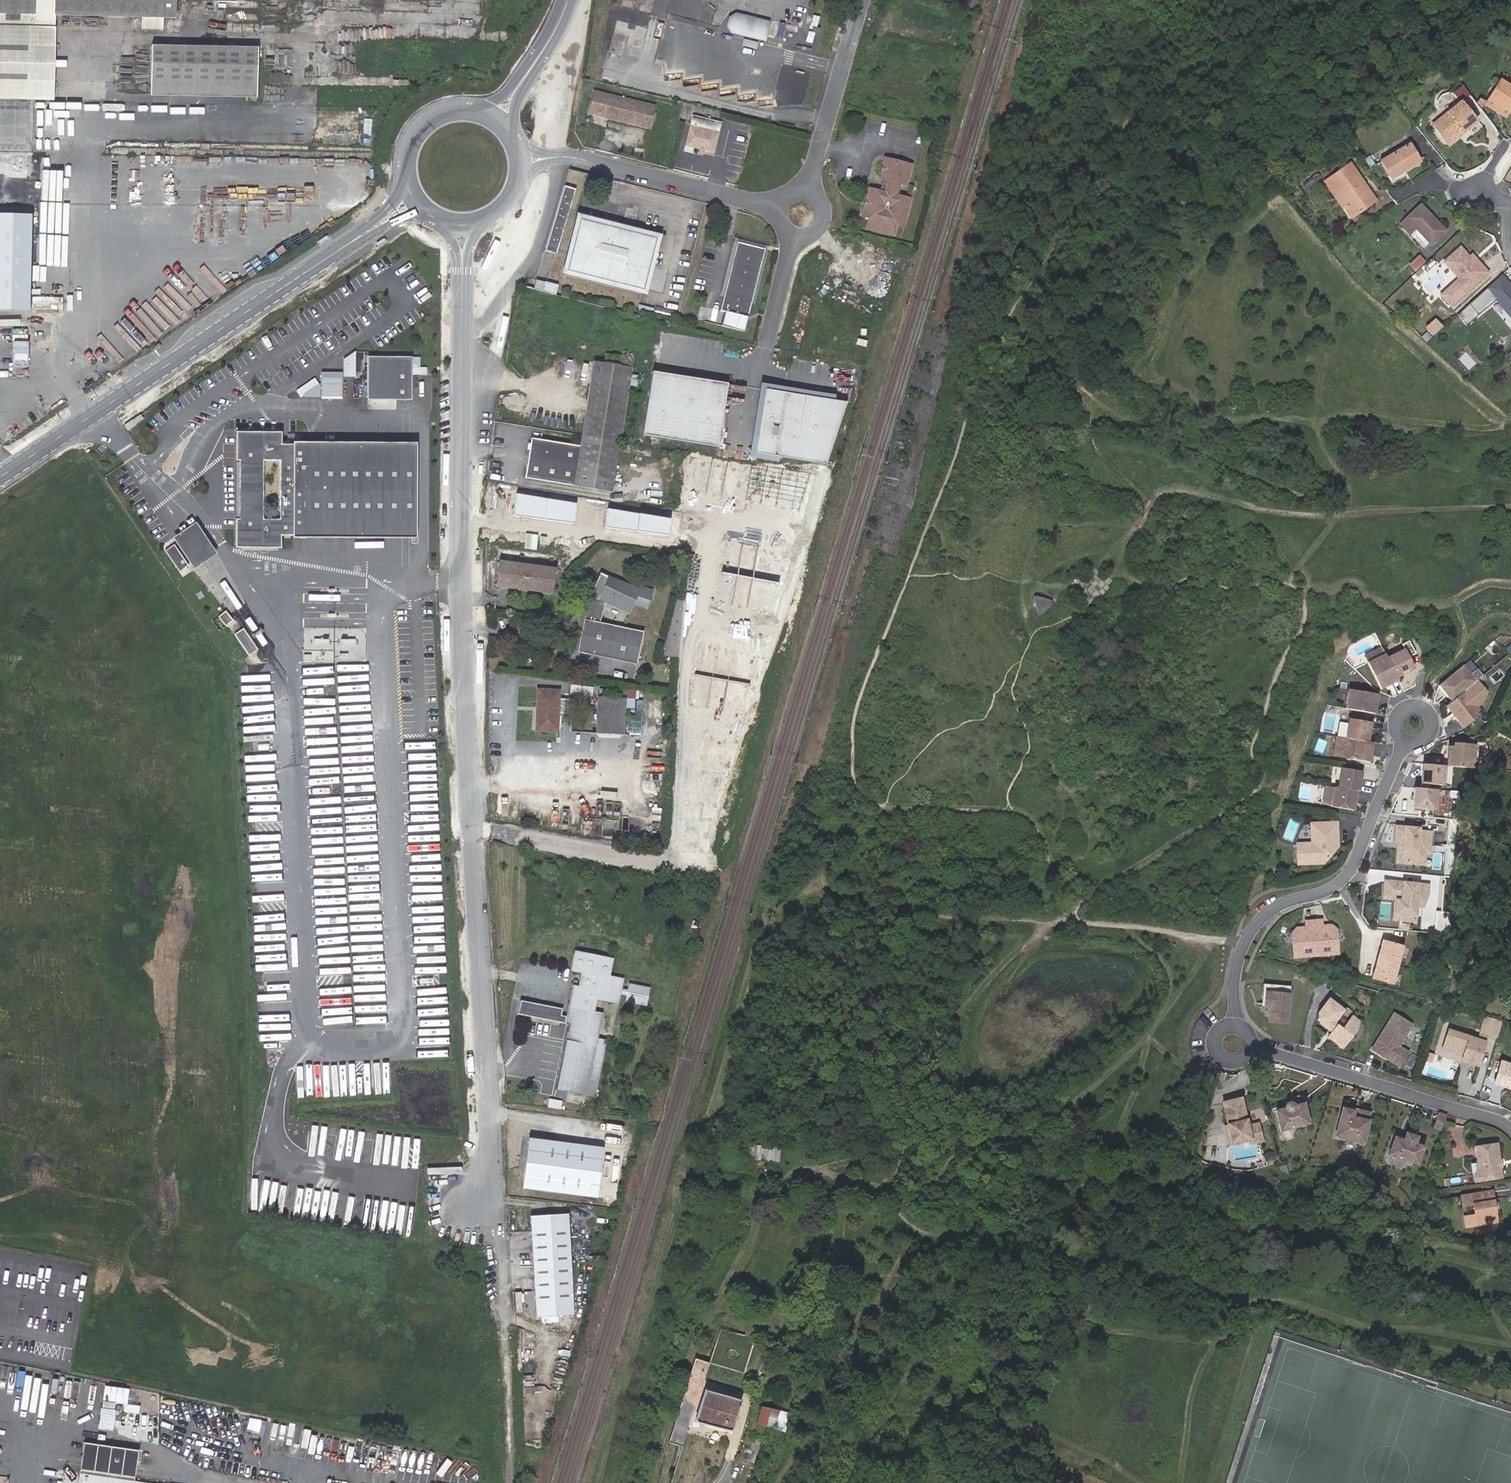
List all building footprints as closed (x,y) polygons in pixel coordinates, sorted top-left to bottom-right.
[(34,19),(34,0),(0,0),(0,18),(34,19)] [(174,0),(55,0),(54,19),(173,22),(174,0)] [(767,41),(772,21),(733,11),(728,32),(767,41)] [(0,23),(0,97),(53,98),(55,24),(0,23)] [(646,48),(648,26),(627,24),(625,45),(646,48)] [(150,48),(150,86),(255,88),(256,50),(150,48)] [(1489,100),(1510,113),(1510,77),(1506,74),(1489,100)] [(255,88),(150,86),(149,99),(255,101),(255,88)] [(652,104),(592,90),(587,112),(647,126),(652,104)] [(1436,122),(1450,137),(1464,125),(1468,129),(1481,118),(1464,97),(1436,122)] [(715,152),(723,122),(694,114),(686,144),(715,152)] [(1417,138),(1385,153),(1392,169),(1406,162),(1408,165),(1425,157),(1417,138)] [(876,175),(885,177),(892,179),(898,179),(904,180),(910,160),(882,152),(876,175)] [(1356,214),(1380,196),(1354,158),(1334,172),(1353,199),(1348,202),(1356,214)] [(0,164),(0,200),(21,200),(21,165),(0,164)] [(1353,199),(1334,172),(1326,177),(1345,204),(1348,202),(1353,199)] [(885,177),(882,191),(889,192),(892,179),(885,177)] [(889,192),(882,191),(864,187),(856,216),(862,218),(860,228),(887,235),(890,225),(899,227),(907,197),(889,192)] [(1419,223),(1434,238),(1448,227),(1424,200),(1405,218),(1414,228),(1419,223)] [(21,213),(0,213),(0,309),(20,309),(21,213)] [(579,237),(570,269),(640,287),(654,236),(581,218),(576,236),(579,237)] [(567,268),(570,269),(579,237),(576,236),(567,268)] [(724,295),(737,298),(750,245),(737,242),(724,295)] [(1444,291),(1455,303),(1492,268),(1475,250),(1472,253),(1463,243),(1447,258),(1452,264),(1462,275),(1444,291)] [(764,249),(750,245),(737,298),(724,295),(720,310),(724,311),(721,325),(743,331),(764,249)] [(1421,255),(1411,265),(1417,271),(1427,262),(1421,255)] [(1505,271),(1461,310),(1467,317),(1477,308),(1481,312),(1499,295),(1510,308),(1510,278),(1505,271)] [(1446,324),(1440,318),(1430,327),(1436,333),(1446,324)] [(355,377),(356,352),(344,359),(344,377),(355,377)] [(617,362),(634,365),(635,357),(618,353),(617,362)] [(594,357),(577,431),(618,439),(634,365),(617,362),(594,357)] [(412,399),(413,359),(369,358),(369,399),(412,399)] [(716,447),(728,384),(653,370),(641,433),(716,447)] [(340,396),(340,373),(322,373),(322,396),(340,396)] [(300,398),(319,385),(315,379),(296,391),(300,398)] [(823,467),(847,406),(766,391),(754,454),(823,467)] [(618,439),(577,431),(575,443),(533,435),(526,476),(608,491),(618,439)] [(281,536),(281,522),(262,522),(262,461),(281,461),(281,447),(281,434),(238,433),(237,460),(240,460),(239,521),(237,521),(237,547),(281,548),(281,536)] [(650,454),(652,445),(622,440),(620,448),(650,454)] [(416,539),(418,447),(294,445),(294,447),(281,447),(281,461),(281,522),(281,536),(294,536),(294,538),(416,539)] [(622,464),(615,463),(613,473),(621,474),(622,464)] [(660,484),(652,483),(651,494),(659,495),(660,484)] [(607,514),(590,512),(588,527),(605,529),(607,514)] [(675,515),(671,540),(680,542),(684,517),(675,515)] [(216,555),(196,525),(174,539),(194,569),(216,555)] [(187,566),(174,547),(167,552),(180,571),(187,566)] [(557,579),(502,571),(498,596),(553,604),(557,579)] [(641,670),(646,636),(602,630),(604,609),(629,619),(634,605),(647,610),(652,596),(639,591),(638,593),(599,578),(589,605),(581,662),(641,670)] [(1055,601),(1034,596),(1039,614),(1055,601)] [(668,650),(683,654),(685,630),(686,612),(679,610),(668,650)] [(250,655),(260,649),(245,628),(236,634),(250,655)] [(309,628),(307,661),(333,663),(335,630),(309,628)] [(1413,654),(1406,642),(1399,645),(1401,650),(1384,659),(1394,678),(1412,669),(1406,658),(1413,654)] [(1394,678),(1384,659),(1379,649),(1371,653),(1373,659),(1364,663),(1378,690),(1395,681),(1394,678)] [(487,656),(487,670),(495,670),(495,657),(487,656)] [(1437,685),(1450,699),(1474,678),(1480,673),(1467,659),(1437,685)] [(1474,678),(1450,699),(1444,704),(1463,725),(1473,716),(1468,710),(1480,700),(1484,689),(1474,678)] [(1343,710),(1373,714),(1375,694),(1345,690),(1343,710)] [(531,692),(524,733),(546,736),(553,696),(531,692)] [(593,701),(592,708),(620,712),(621,706),(593,701)] [(592,708),(586,744),(614,749),(620,712),(592,708)] [(1366,742),(1369,722),(1346,719),(1344,739),(1366,742)] [(1334,738),(1332,757),(1369,762),(1371,743),(1334,738)] [(1474,740),(1452,740),(1452,744),(1447,743),(1446,763),(1473,764),(1474,740)] [(1444,782),(1445,764),(1420,763),(1420,781),(1444,782)] [(1365,771),(1343,768),(1340,788),(1362,791),(1365,771)] [(1434,808),(1436,786),(1412,784),(1410,806),(1434,808)] [(1359,791),(1328,786),(1326,805),(1334,807),(1357,810),(1359,791)] [(653,833),(655,822),(647,821),(646,832),(653,833)] [(1344,848),(1342,824),(1316,826),(1318,845),(1303,847),(1305,867),(1330,865),(1339,854),(1339,849),(1344,848)] [(1422,828),(1399,827),(1399,842),(1407,842),(1406,862),(1429,863),(1430,851),(1434,852),(1435,831),(1422,830),(1422,828)] [(1435,880),(1391,878),(1390,895),(1409,896),(1408,916),(1423,917),(1424,902),(1431,902),(1435,890),(1435,880)] [(1343,919),(1337,914),(1328,915),(1327,909),(1311,910),(1311,917),(1301,918),(1297,923),(1299,947),(1345,943),(1343,919)] [(1411,938),(1391,932),(1378,969),(1399,975),(1411,938)] [(595,1098),(608,1041),(599,1039),(605,1014),(597,1012),(600,1000),(621,1005),(627,981),(613,978),(617,961),(579,953),(575,971),(589,973),(585,987),(575,985),(569,1016),(573,1017),(569,1032),(567,1040),(557,1089),(595,1098)] [(1291,990),(1292,983),(1264,981),(1263,1005),(1271,1006),(1271,1004),(1273,1005),(1274,1001),(1265,1000),(1266,989),(1291,990)] [(648,1005),(651,986),(629,983),(626,1001),(648,1005)] [(1289,1020),(1291,990),(1266,989),(1265,1000),(1274,1001),(1273,1005),(1271,1004),(1271,1006),(1270,1019),(1289,1020)] [(1334,1021),(1345,1008),(1330,996),(1319,1010),(1322,1013),(1323,1017),(1320,1020),(1329,1027),(1330,1025),(1333,1027),(1327,1034),(1341,1046),(1356,1028),(1359,1020),(1353,1014),(1342,1027),(1334,1021)] [(1398,1041),(1410,1019),(1391,1008),(1370,1045),(1399,1061),(1407,1047),(1398,1041)] [(1440,1045),(1451,1048),(1454,1046),(1461,1048),(1460,1051),(1459,1055),(1476,1061),(1484,1037),(1446,1025),(1440,1045)] [(1499,1055),(1492,1077),(1510,1083),(1510,1059),(1499,1055)] [(1245,1102),(1244,1094),(1225,1099),(1227,1106),(1245,1102)] [(1311,1121),(1304,1096),(1294,1095),(1296,1103),(1278,1108),(1283,1128),(1311,1121)] [(1363,1127),(1369,1107),(1358,1104),(1356,1113),(1352,1112),(1354,1106),(1353,1104),(1345,1101),(1343,1102),(1341,1111),(1340,1110),(1335,1127),(1350,1132),(1349,1133),(1362,1137),(1365,1128),(1363,1127)] [(1250,1122),(1245,1102),(1227,1106),(1230,1122),(1232,1127),(1228,1128),(1232,1140),(1253,1136),(1254,1140),(1264,1137),(1260,1120),(1250,1122)] [(1443,1110),(1435,1108),(1432,1117),(1440,1119),(1443,1110)] [(1413,1160),(1421,1136),(1412,1132),(1410,1140),(1408,1139),(1409,1136),(1402,1134),(1401,1137),(1390,1133),(1384,1151),(1413,1160)] [(1493,1138),(1471,1141),(1474,1156),(1472,1159),(1473,1165),(1476,1167),(1476,1174),(1497,1170),(1496,1159),(1494,1158),(1493,1156),(1496,1155),(1493,1138)] [(602,1146),(527,1140),(523,1189),(598,1196),(602,1146)] [(779,1146),(739,1142),(737,1165),(744,1165),(744,1168),(777,1171),(779,1146)] [(1268,1161),(1279,1159),(1277,1148),(1266,1151),(1268,1161)] [(1457,1203),(1467,1201),(1469,1210),(1457,1212),(1459,1225),(1494,1219),(1488,1186),(1456,1191),(1457,1203)] [(574,1314),(569,1213),(531,1215),(536,1315),(574,1314)] [(527,1291),(518,1291),(518,1310),(527,1310),(527,1291)] [(710,1388),(716,1367),(701,1363),(676,1443),(692,1448),(698,1425),(710,1388)] [(742,1398),(710,1388),(698,1425),(732,1435),(742,1398)] [(780,1431),(784,1412),(759,1407),(755,1425),(780,1431)] [(117,1437),(120,1415),(105,1413),(102,1435),(117,1437)] [(759,1442),(743,1437),(736,1459),(752,1464),(759,1442)] [(143,1455),(91,1448),(87,1475),(139,1482),(143,1455)]
